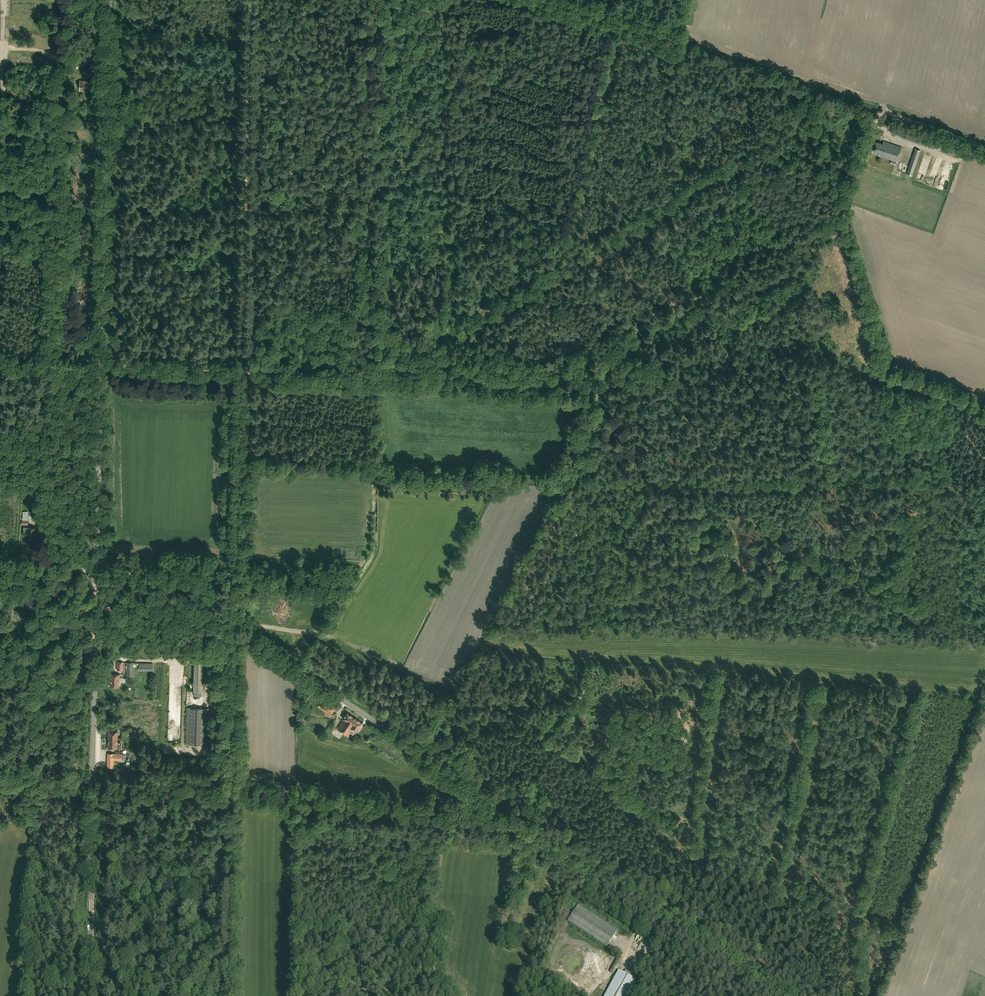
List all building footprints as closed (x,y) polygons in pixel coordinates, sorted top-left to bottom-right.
[(80,80),(80,91),(92,91),(93,81),(80,80)] [(902,147),(887,142),(884,141),(883,144),(876,141),(873,151),(880,153),(879,156),(892,160),(891,163),(895,165),(896,161),(897,162),(902,147)] [(912,176),(920,151),(915,149),(907,174),(912,176)] [(30,535),(29,538),(34,538),(35,528),(24,527),(24,535),(30,535)] [(186,744),(207,745),(209,708),(202,708),(204,661),(194,660),(193,690),(187,690),(186,744)] [(110,686),(119,687),(120,674),(110,674),(110,680),(110,686)] [(324,698),(318,707),(333,717),(336,714),(332,711),(336,706),(324,698)] [(362,722),(353,716),(347,712),(343,718),(344,718),(337,728),(348,735),(352,729),(356,731),(362,722)] [(117,742),(117,738),(118,732),(108,732),(108,748),(117,748),(120,748),(121,742),(117,742)] [(113,760),(122,760),(122,754),(107,753),(107,767),(113,767),(113,760)] [(127,763),(115,764),(116,775),(120,775),(119,769),(127,769),(127,763)] [(607,947),(618,930),(595,915),(578,904),(575,909),(570,905),(565,912),(570,916),(567,921),(586,933),(607,947)] [(636,980),(627,974),(628,971),(626,970),(624,973),(619,970),(604,995),(627,995),(636,980)]
